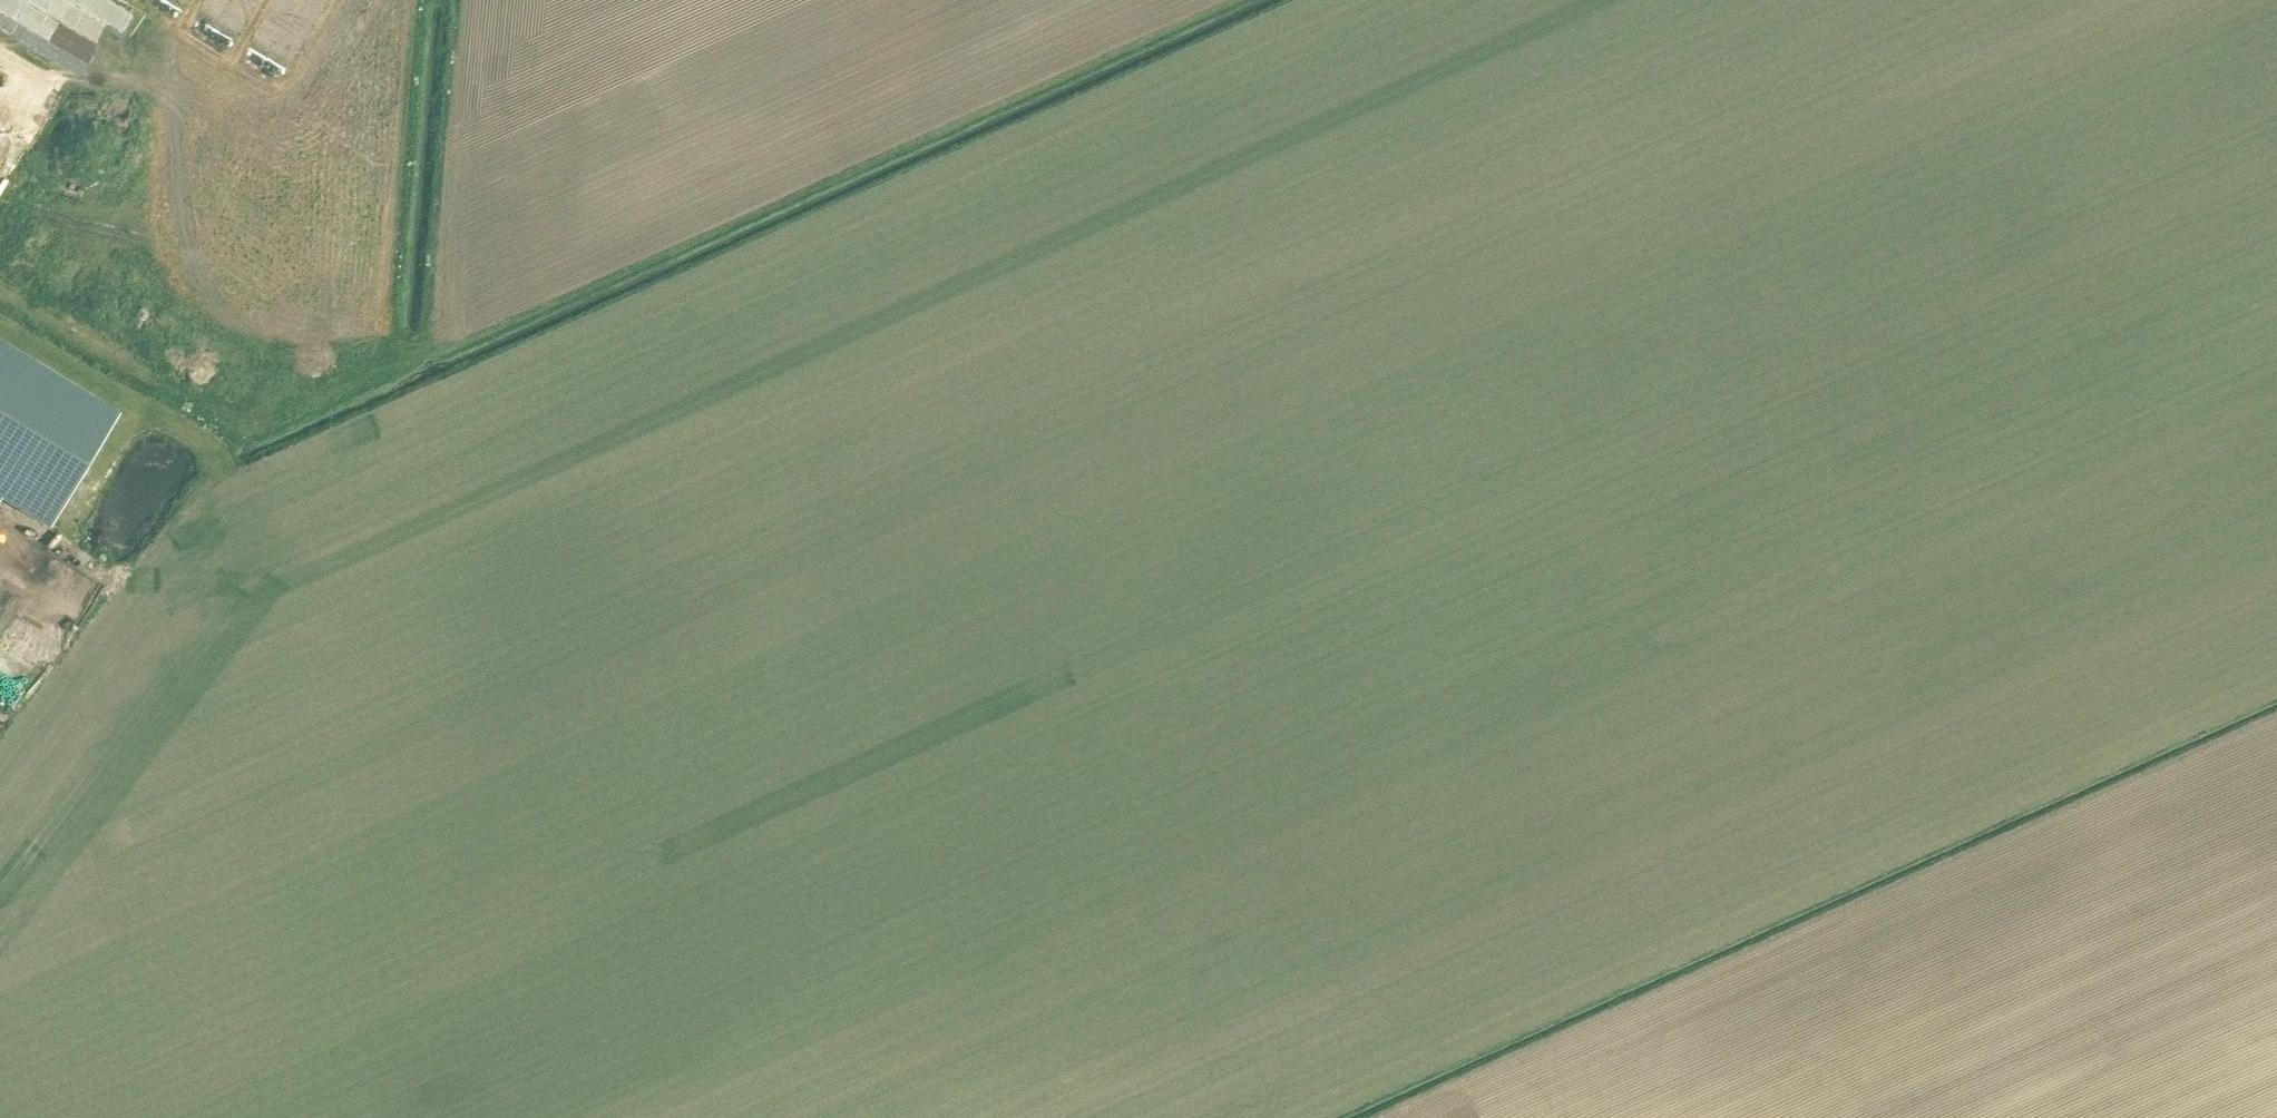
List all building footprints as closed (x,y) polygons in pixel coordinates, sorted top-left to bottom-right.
[(149,327),(161,338),(170,329),(158,317),(149,327)] [(120,415),(0,342),(0,498),(50,529),(120,415)] [(6,718),(22,691),(0,678),(0,714),(6,718)]
